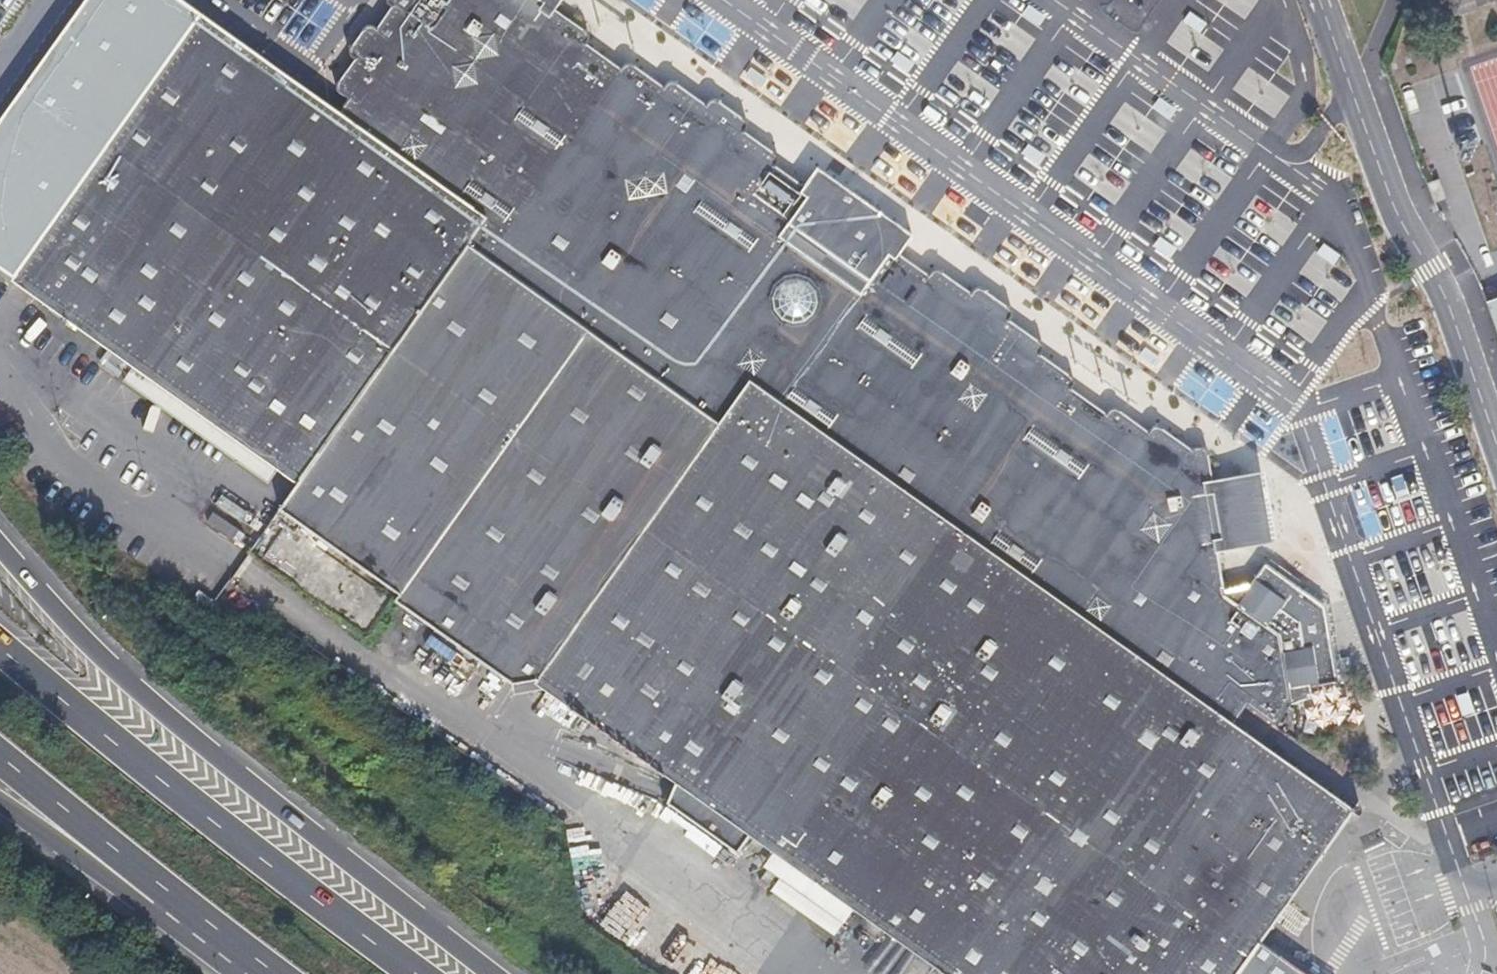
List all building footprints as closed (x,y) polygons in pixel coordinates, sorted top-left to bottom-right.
[(285,470),(304,484),(284,511),(403,596),(399,602),(514,685),(539,681),(676,779),(662,800),(739,855),(753,834),(949,973),(1299,973),(1260,946),(1353,815),(1359,819),(1361,814),(1360,807),(1358,803),(1353,809),(1239,728),(1252,709),(1278,728),(1297,700),(1312,699),(1311,688),(1338,683),(1323,609),(1266,567),(1250,590),(1225,594),(1225,590),(1227,589),(1230,585),(1232,580),(1223,582),(1216,554),(1243,548),(1270,543),(1265,510),(1259,475),(1233,479),(1212,483),(1208,459),(1212,458),(1210,455),(1202,451),(1199,451),(1192,453),(1163,430),(1155,430),(1151,432),(1149,436),(1122,413),(1120,412),(1117,411),(1110,413),(1103,422),(1070,398),(1075,391),(1076,383),(1073,378),(1068,385),(1041,365),(1045,358),(1046,354),(1043,346),(1041,344),(1036,351),(1009,332),(1015,324),(1015,319),(1013,312),(1011,310),(1006,318),(977,297),(982,290),(981,290),(975,288),(971,289),(969,291),(964,298),(941,281),(945,276),(944,274),(939,274),(934,275),(927,284),(898,264),(916,239),(820,172),(803,196),(775,176),(781,166),(781,161),(780,157),(778,156),(773,162),(746,143),(752,134),(751,127),(747,122),(742,130),(720,114),(726,106),(720,106),(715,107),(713,108),(708,115),(679,95),(684,89),(681,87),(673,88),(670,91),(666,97),(638,77),(643,70),(640,69),(632,70),(629,73),(624,79),(589,54),(595,47),(596,43),(596,38),(595,35),(592,31),(583,32),(555,12),(550,20),(540,12),(545,4),(539,0),(402,0),(392,0),(391,1),(392,6),(393,8),(379,28),(376,28),(373,28),(366,33),(357,48),(356,49),(355,55),(356,61),(342,80),(339,84),(339,90),(342,95),(350,101),(342,114),(200,15),(177,0),(88,0),(0,123),(0,269),(14,280),(11,284),(140,367),(285,470)] [(545,4),(540,12),(550,20),(555,12),(563,0),(539,0),(545,4)] [(1441,20),(1496,3),(1496,0),(1435,0),(1441,20)] [(1485,304),(1496,339),(1496,299),(1485,304)] [(273,487),(285,470),(140,367),(128,383),(273,487)]
